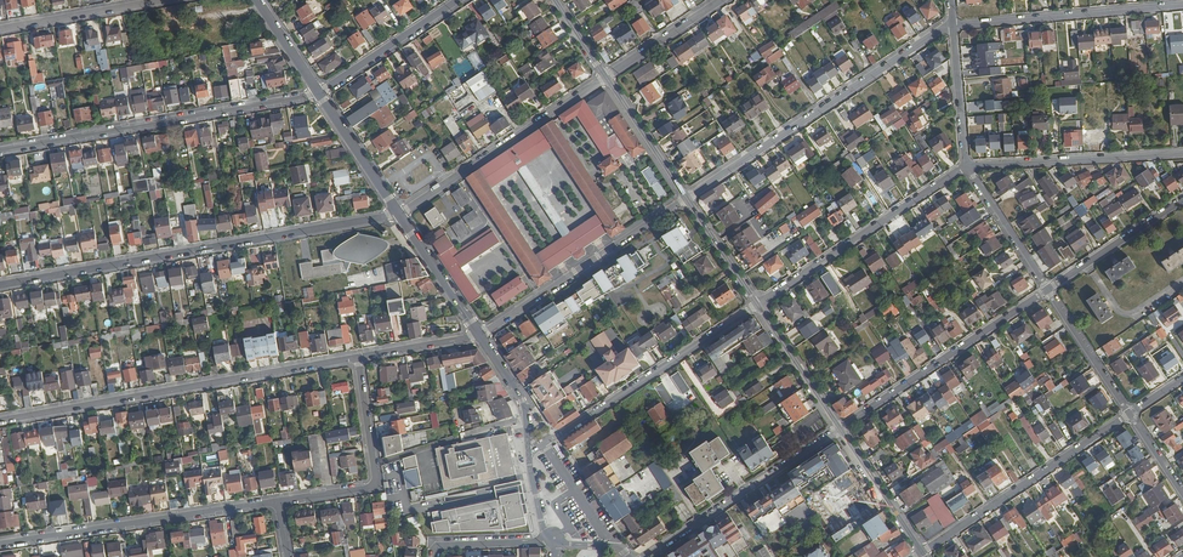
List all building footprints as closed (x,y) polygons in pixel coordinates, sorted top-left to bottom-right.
[(17,0),(5,0),(7,11),(19,9),(17,0)] [(412,8),(407,0),(401,0),(393,5),(400,16),(412,8)] [(504,0),(491,0),(498,11),(507,5),(504,0)] [(575,3),(576,3),(581,12),(592,5),(588,0),(572,0),(575,3)] [(626,0),(606,0),(613,10),(626,1),(626,0)] [(636,0),(633,0),(632,1),(626,5),(631,12),(636,9),(639,15),(644,12),(636,0)] [(665,10),(660,4),(658,0),(654,0),(645,6),(653,18),(665,10)] [(678,3),(676,0),(666,0),(660,4),(665,10),(666,12),(678,3)] [(808,0),(790,0),(793,4),(797,1),(801,8),(810,2),(808,0)] [(541,14),(533,1),(522,9),(530,21),(541,14)] [(759,17),(749,1),(743,5),(745,7),(737,12),(743,22),(751,16),(754,20),(759,17)] [(823,20),(841,8),(837,2),(819,14),(823,20)] [(939,13),(931,2),(921,9),(928,20),(939,13)] [(390,16),(382,3),(373,9),(372,7),(369,10),(380,27),(384,25),(382,22),(390,16)] [(495,15),(488,3),(482,7),(481,6),(477,9),(486,21),(495,15)] [(316,18),(307,5),(296,12),(302,21),(300,22),(303,26),(316,18)] [(902,15),(911,26),(921,18),(912,7),(902,15)] [(224,25),(221,9),(210,11),(212,27),(224,25)] [(373,41),(365,28),(374,23),(366,11),(356,17),(364,29),(361,31),(369,43),(373,41)] [(906,34),(901,27),(906,23),(899,13),(894,17),(897,21),(889,26),(897,40),(906,34)] [(823,20),(819,14),(814,17),(818,23),(823,20)] [(736,30),(726,15),(716,22),(717,23),(724,33),(727,37),(736,30)] [(607,34),(611,32),(606,24),(613,20),(610,16),(600,22),(607,34)] [(650,29),(643,18),(633,25),(640,35),(650,29)] [(845,27),(840,18),(829,25),(835,34),(845,27)] [(549,29),(545,24),(544,25),(540,19),(530,27),(537,37),(549,29)] [(501,43),(488,24),(482,27),(477,20),(469,25),(470,28),(456,38),(462,49),(475,40),(477,43),(487,36),(495,47),(501,43)] [(1161,33),(1159,21),(1146,22),(1147,34),(1161,33)] [(1147,34),(1146,22),(1133,23),(1133,31),(1140,30),(1141,35),(1147,34)] [(607,35),(599,23),(589,30),(597,42),(607,35)] [(637,37),(628,23),(625,25),(635,38),(637,37)] [(724,33),(717,23),(706,30),(713,41),(724,33)] [(319,37),(311,25),(300,32),(306,40),(304,41),(307,45),(319,37)] [(635,38),(625,25),(616,31),(617,32),(613,34),(621,45),(624,43),(626,44),(635,38)] [(121,40),(119,28),(109,30),(108,27),(102,28),(105,43),(121,40)] [(1128,39),(1127,28),(1110,29),(1111,41),(1128,39)] [(557,40),(550,29),(549,29),(537,37),(545,49),(557,40)] [(1026,41),(1026,32),(1014,33),(1014,29),(1005,29),(1005,30),(1006,42),(1026,41)] [(1111,41),(1110,29),(1094,31),(1094,35),(1095,44),(1111,43),(1111,41)] [(73,44),(71,31),(60,33),(62,46),(73,44)] [(99,44),(97,33),(92,33),(91,31),(85,32),(88,46),(99,44)] [(240,44),(238,31),(225,33),(227,46),(240,44)] [(693,53),(709,43),(701,32),(686,43),(693,53)] [(1056,44),(1055,32),(1042,33),(1043,45),(1056,44)] [(364,41),(359,33),(348,40),(354,49),(364,41)] [(1043,45),(1042,33),(1030,34),(1030,48),(1043,47),(1043,45)] [(429,34),(421,39),(425,44),(432,39),(429,34)] [(54,46),(52,35),(34,39),(36,50),(54,46)] [(1095,44),(1094,35),(1078,36),(1079,46),(1079,50),(1095,49),(1095,44)] [(1166,37),(1167,50),(1172,49),(1172,52),(1182,51),(1182,35),(1166,37)] [(821,36),(816,38),(821,47),(825,45),(821,36)] [(879,44),(873,36),(864,43),(869,50),(879,44)] [(314,58),(329,48),(323,39),(318,42),(308,49),(314,58)] [(860,47),(856,40),(852,43),(856,50),(860,47)] [(765,57),(777,50),(771,41),(766,44),(767,46),(760,51),(765,57)] [(25,61),(22,42),(7,45),(8,51),(4,51),(6,67),(13,66),(12,61),(16,60),(17,62),(25,61)] [(264,53),(263,43),(251,45),(253,56),(265,53),(264,53)] [(1000,51),(999,43),(977,45),(978,48),(975,49),(975,53),(996,51),(1000,51)] [(694,55),(687,44),(682,48),(681,46),(671,53),(676,61),(678,64),(681,61),(683,63),(694,55)] [(110,70),(106,49),(101,50),(103,63),(101,64),(102,71),(110,70)] [(602,49),(599,51),(606,62),(609,60),(602,49)] [(475,70),(484,64),(474,50),(465,56),(475,70)] [(942,65),(938,58),(942,56),(938,50),(925,58),(931,68),(926,72),(922,67),(918,70),(923,78),(936,69),(942,65)] [(440,63),(439,60),(444,57),(440,51),(428,59),(431,65),(434,63),(436,66),(440,63)] [(553,66),(548,59),(550,57),(546,51),(538,56),(542,62),(534,68),(539,75),(553,66)] [(997,60),(996,51),(975,53),(972,53),(972,58),(975,58),(976,61),(997,60)] [(761,58),(757,52),(748,58),(751,63),(754,61),(755,62),(761,58)] [(428,72),(416,53),(407,59),(414,70),(418,67),(423,76),(428,72)] [(501,64),(510,58),(508,54),(498,60),(501,64)] [(37,75),(34,60),(33,60),(32,55),(28,56),(29,61),(28,61),(33,84),(44,82),(43,74),(37,75)] [(340,64),(334,55),(318,66),(323,75),(340,64)] [(854,66),(846,55),(836,62),(844,74),(848,71),(847,70),(854,66)] [(877,64),(872,57),(868,59),(873,66),(877,64)] [(1080,78),(1079,66),(1077,66),(1076,57),(1068,57),(1069,66),(1063,67),(1064,79),(1080,78)] [(284,72),(281,67),(286,64),(282,58),(273,62),(269,65),(274,74),(284,72)] [(793,69),(786,58),(783,61),(789,72),(793,69)] [(997,68),(997,60),(976,61),(976,65),(973,65),(974,70),(977,69),(997,68)] [(238,80),(236,69),(245,67),(244,61),(226,64),(230,81),(238,80)] [(672,69),(679,65),(678,64),(676,61),(670,66),(672,69)] [(839,74),(831,62),(822,68),(830,80),(839,74)] [(585,72),(579,63),(569,69),(575,78),(585,72)] [(658,74),(656,71),(657,70),(654,66),(653,67),(651,63),(634,74),(641,86),(658,74)] [(416,81),(404,64),(396,70),(399,74),(395,77),(404,89),(416,81)] [(142,72),(141,65),(127,68),(128,78),(134,77),(134,73),(142,72)] [(379,82),(387,77),(389,79),(392,77),(384,66),(374,74),(379,82)] [(531,74),(529,72),(531,70),(529,66),(521,72),(525,78),(531,74)] [(776,76),(770,67),(754,78),(760,87),(776,76)] [(822,68),(822,67),(813,73),(816,78),(822,87),(826,84),(827,86),(829,85),(828,83),(831,81),(830,80),(822,68)] [(1001,76),(1001,67),(997,68),(977,69),(977,74),(980,74),(980,77),(1001,76)] [(128,78),(127,68),(120,69),(123,83),(129,82),(128,78)] [(556,70),(559,76),(565,73),(562,68),(556,70)] [(728,78),(722,68),(717,71),(720,76),(714,80),(717,85),(728,78)] [(496,92),(482,71),(462,85),(468,94),(477,87),(479,89),(473,93),(480,102),(496,92)] [(286,86),(284,72),(274,74),(264,75),(267,89),(286,86)] [(801,87),(794,76),(782,84),(788,95),(801,87)] [(371,82),(368,77),(354,86),(361,95),(371,89),(372,91),(376,88),(371,82)] [(403,94),(392,77),(389,79),(399,96),(403,94)] [(562,87),(556,78),(541,88),(547,97),(562,87)] [(822,87),(816,78),(807,84),(814,94),(823,88),(822,87)] [(939,90),(945,86),(940,78),(929,85),(936,95),(940,92),(939,90)] [(1027,78),(1018,79),(1018,89),(1027,88),(1027,78)] [(64,90),(62,79),(48,82),(49,87),(57,86),(59,98),(66,98),(64,90)] [(667,93),(658,79),(641,90),(651,104),(667,93)] [(242,96),(242,94),(244,93),(243,89),(241,89),(239,80),(238,80),(230,81),(233,101),(243,99),(243,101),(246,100),(245,96),(242,96)] [(1010,99),(1009,80),(994,81),(996,100),(1010,99)] [(916,97),(926,90),(922,84),(921,85),(918,81),(909,87),(916,97)] [(396,98),(386,82),(378,86),(376,88),(381,97),(368,106),(369,107),(347,121),(352,128),(369,116),(383,107),(396,98)] [(449,94),(462,85),(460,82),(447,91),(449,94)] [(534,93),(527,83),(514,91),(516,93),(521,101),(534,93)] [(211,97),(208,85),(195,87),(198,99),(211,97)] [(229,97),(227,86),(219,88),(220,92),(215,93),(216,99),(229,97)] [(191,102),(189,88),(180,90),(182,103),(191,102)] [(899,108),(913,99),(907,89),(897,95),(898,96),(894,99),(899,108)] [(179,102),(177,90),(165,92),(167,104),(179,102)] [(257,98),(255,90),(248,91),(249,100),(257,98)] [(600,90),(559,117),(564,124),(576,116),(605,159),(597,165),(604,176),(619,167),(615,160),(628,152),(632,158),(645,150),(605,91),(600,90)] [(514,108),(522,103),(521,101),(516,93),(503,102),(508,110),(513,106),(514,108)] [(408,102),(403,94),(399,96),(398,97),(404,105),(408,102)] [(455,103),(459,111),(473,102),(468,95),(455,103)] [(750,120),(769,108),(761,95),(742,108),(750,120)] [(149,110),(147,96),(132,99),(134,114),(142,113),(142,111),(149,110)] [(687,114),(684,110),(688,108),(680,96),(667,105),(678,121),(687,114)] [(707,106),(712,104),(707,96),(702,99),(707,106)] [(130,112),(128,97),(116,99),(118,112),(118,116),(122,115),(122,114),(130,112)] [(116,99),(116,98),(107,100),(107,102),(100,103),(101,107),(102,116),(114,114),(114,113),(118,112),(116,99)] [(165,105),(164,98),(148,101),(150,112),(158,110),(158,106),(165,105)] [(1077,113),(1076,98),(1059,99),(1060,114),(1077,113)] [(348,99),(340,104),(343,109),(351,104),(348,99)] [(1003,110),(1002,101),(994,102),(994,100),(977,102),(977,107),(985,106),(986,111),(1003,110)] [(856,127),(873,116),(866,105),(860,109),(862,111),(854,116),(853,114),(849,117),(850,118),(856,127)] [(924,130),(920,124),(923,122),(920,119),(918,120),(915,117),(926,110),(923,105),(909,115),(902,119),(915,138),(918,137),(916,135),(924,130)] [(1170,106),(1171,125),(1182,125),(1182,106),(1170,106)] [(92,119),(90,107),(74,110),(76,122),(92,119)] [(393,119),(390,114),(386,117),(383,112),(386,110),(383,107),(369,116),(372,120),(374,119),(381,129),(393,119)] [(421,119),(431,112),(428,107),(418,114),(421,119)] [(1143,131),(1143,118),(1135,119),(1134,107),(1128,107),(1129,116),(1130,130),(1133,130),(1133,132),(1143,131)] [(888,129),(902,119),(900,115),(895,108),(881,118),(878,114),(874,117),(883,132),(884,131),(888,129)] [(407,122),(417,115),(413,109),(403,116),(407,122)] [(54,127),(51,115),(41,117),(39,110),(37,111),(38,114),(38,117),(39,118),(41,129),(54,127)] [(849,117),(845,110),(840,114),(846,122),(850,118),(849,117)] [(902,119),(909,115),(906,111),(900,115),(902,119)] [(12,112),(0,114),(0,127),(14,125),(12,112)] [(1049,134),(1048,116),(1039,116),(1038,112),(1033,112),(1034,130),(1044,130),(1044,134),(1049,134)] [(491,128),(486,120),(481,113),(466,123),(476,138),(491,128)] [(731,135),(744,126),(737,115),(723,125),(731,135)] [(976,115),(976,124),(992,124),(992,115),(976,115)] [(284,128),(282,116),(270,118),(271,119),(273,130),(284,128)] [(510,125),(504,116),(493,124),(489,118),(486,120),(491,128),(496,136),(506,129),(508,132),(512,129),(509,125),(510,125)] [(1130,130),(1129,116),(1112,117),(1113,131),(1123,130),(1123,132),(1130,131),(1130,130)] [(35,129),(33,118),(17,121),(19,132),(35,129)] [(310,139),(307,118),(296,120),(299,136),(302,135),(303,140),(310,139)] [(273,130),(271,119),(254,122),(254,124),(250,124),(253,139),(274,136),(273,130)] [(419,119),(413,123),(417,129),(423,125),(419,119)] [(474,143),(467,133),(463,135),(452,119),(445,124),(463,151),(474,143)] [(1110,141),(1108,120),(1106,121),(1106,131),(1103,131),(1103,133),(1087,133),(1087,137),(1085,137),(1085,140),(1100,139),(1101,142),(1106,142),(1106,141),(1110,141)] [(584,249),(608,233),(612,238),(625,229),(595,183),(554,121),(467,178),(538,287),(551,278),(548,273),(572,256),(574,259),(578,260),(585,255),(586,252),(584,249)] [(229,130),(227,122),(223,123),(223,126),(219,127),(219,131),(221,131),(222,135),(226,134),(225,130),(229,130)] [(676,131),(670,122),(659,130),(665,138),(671,134),(676,131)] [(218,145),(216,134),(212,135),(211,127),(200,129),(203,145),(213,143),(214,146),(218,145)] [(696,150),(681,127),(676,131),(671,134),(675,141),(674,142),(685,158),(693,152),(696,150)] [(833,139),(826,128),(813,136),(820,147),(833,139)] [(388,145),(396,139),(390,130),(373,142),(381,153),(389,147),(388,145)] [(1084,145),(1083,132),(1074,133),(1074,130),(1065,130),(1065,144),(1071,144),(1071,146),(1084,145)] [(198,144),(196,131),(185,133),(187,147),(198,144)] [(864,141),(858,132),(844,142),(848,147),(856,142),(858,145),(864,141)] [(944,149),(951,144),(943,133),(930,143),(936,153),(943,148),(944,149)] [(1003,133),(1003,151),(1013,151),(1013,133),(1003,133)] [(988,134),(988,149),(999,149),(999,134),(988,134)] [(1026,148),(1026,134),(1016,134),(1017,148),(1026,148)] [(171,145),(169,135),(153,136),(143,138),(145,150),(158,148),(159,152),(162,151),(162,147),(171,145)] [(939,163),(920,135),(918,137),(915,138),(928,158),(934,166),(939,163)] [(974,153),(985,152),(984,137),(974,138),(974,153)] [(734,148),(727,138),(717,144),(729,161),(739,154),(735,147),(734,148)] [(139,151),(137,139),(125,141),(125,143),(127,153),(139,151)] [(250,149),(248,139),(239,140),(241,151),(243,151),(243,150),(250,149)] [(333,145),(332,140),(312,143),(313,148),(333,145)] [(410,152),(401,140),(391,146),(399,159),(410,152)] [(795,165),(812,153),(805,142),(788,153),(795,165)] [(127,153),(125,143),(114,145),(117,161),(128,159),(127,153)] [(460,155),(453,144),(442,152),(449,163),(460,155)] [(267,170),(264,152),(265,151),(264,146),(250,149),(250,154),(255,153),(259,172),(267,170)] [(113,162),(111,149),(104,150),(104,147),(98,148),(101,164),(113,162)] [(350,157),(346,150),(329,153),(330,160),(350,157)] [(83,163),(82,156),(81,151),(69,153),(71,165),(83,163)] [(98,166),(96,152),(92,153),(92,155),(82,156),(83,163),(84,168),(98,166)] [(703,166),(693,152),(685,158),(679,161),(684,168),(686,166),(692,174),(703,166)] [(69,171),(66,154),(51,157),(52,162),(51,162),(54,174),(69,171)] [(833,169),(853,156),(851,154),(833,165),(831,167),(833,169)] [(23,175),(19,155),(14,156),(15,162),(12,162),(12,164),(8,165),(11,179),(15,178),(15,177),(23,175)] [(792,167),(784,156),(773,163),(775,165),(781,174),(792,167)] [(833,165),(828,157),(823,161),(828,169),(831,167),(833,165)] [(868,166),(862,157),(856,161),(862,170),(868,166)] [(905,163),(902,157),(894,162),(897,166),(893,169),(901,181),(906,177),(905,176),(911,171),(910,170),(905,163)] [(934,166),(928,158),(920,164),(926,172),(934,166)] [(924,174),(918,165),(915,167),(913,163),(911,164),(909,160),(905,163),(910,170),(911,169),(917,178),(924,174)] [(170,175),(168,167),(161,168),(160,165),(153,167),(155,178),(170,175)] [(308,184),(305,165),(296,167),(299,186),(308,184)] [(526,165),(518,170),(562,237),(569,232),(526,165)] [(781,174),(775,165),(764,172),(772,184),(783,177),(781,174)] [(51,180),(48,166),(34,168),(35,171),(31,171),(33,183),(51,180)] [(668,194),(649,167),(641,172),(660,199),(668,194)] [(1115,186),(1129,177),(1123,168),(1118,172),(1116,169),(1107,174),(1115,186)] [(861,180),(852,169),(848,172),(847,172),(842,176),(852,188),(861,180)] [(149,192),(147,179),(140,181),(138,170),(130,171),(134,195),(149,192)] [(894,183),(885,170),(875,178),(884,191),(890,187),(889,186),(894,183)] [(1108,182),(1101,172),(1092,175),(1089,170),(1074,177),(1076,180),(1081,187),(1094,182),(1096,186),(1108,182)] [(1155,180),(1149,170),(1137,178),(1143,188),(1155,180)] [(350,177),(349,171),(333,174),(334,180),(350,177)] [(1074,177),(1071,171),(1061,178),(1067,187),(1076,180),(1074,177)] [(240,183),(255,180),(254,174),(239,176),(240,183)] [(1016,186),(1009,174),(997,182),(1002,189),(998,192),(1001,196),(1016,186)] [(1059,191),(1048,174),(1039,180),(1050,197),(1059,191)] [(1170,193),(1179,187),(1171,174),(1161,180),(1170,193)] [(8,175),(1,177),(2,181),(0,181),(0,191),(5,190),(6,197),(11,196),(8,175)] [(172,188),(170,175),(155,178),(147,179),(149,192),(154,191),(164,190),(172,188)] [(352,185),(350,177),(334,180),(336,187),(352,185)] [(1034,183),(1030,177),(1021,183),(1024,188),(1030,184),(1031,185),(1034,183)] [(214,209),(209,182),(204,183),(208,209),(214,209)] [(726,191),(722,184),(717,187),(721,194),(726,191)] [(706,204),(721,194),(717,187),(701,198),(706,204)] [(174,194),(173,188),(172,188),(164,190),(166,202),(169,202),(168,195),(174,194)] [(470,202),(461,188),(451,195),(460,208),(470,202)] [(1126,209),(1143,198),(1136,188),(1125,196),(1121,191),(1116,194),(1126,209)] [(1037,199),(1034,190),(1029,192),(1028,190),(1023,192),(1023,195),(1020,196),(1023,204),(1037,199)] [(761,215),(779,201),(777,198),(778,197),(773,191),(755,206),(761,215)] [(292,209),(289,192),(274,194),(276,210),(285,209),(286,210),(292,209)] [(369,207),(366,192),(353,195),(355,203),(354,203),(355,210),(369,207)] [(972,203),(966,193),(957,199),(966,213),(975,207),(977,205),(975,201),(972,203)] [(857,205),(850,194),(837,203),(844,214),(857,205)] [(1079,205),(1072,195),(1068,198),(1075,208),(1079,205)] [(1098,200),(1094,195),(1079,205),(1075,208),(1083,221),(1090,216),(1086,208),(1098,200)] [(333,212),(330,196),(316,198),(319,214),(333,212)] [(953,207),(945,196),(935,203),(942,214),(953,207)] [(1104,206),(1110,202),(1108,198),(1101,203),(1104,206)] [(312,215),(309,200),(295,202),(298,218),(312,215)] [(1111,218),(1124,210),(1119,202),(1116,204),(1118,207),(1117,208),(1116,206),(1115,207),(1113,204),(1106,208),(1109,212),(1108,213),(1111,218)] [(942,214),(935,203),(923,211),(929,218),(931,222),(942,214)] [(196,218),(194,205),(188,206),(191,221),(187,222),(190,243),(200,241),(199,231),(196,218)] [(1062,213),(1070,208),(1068,205),(1060,210),(1062,213)] [(739,219),(730,206),(718,214),(727,228),(739,219)] [(815,217),(819,213),(815,207),(811,210),(809,208),(796,217),(798,219),(797,220),(799,224),(801,223),(802,225),(807,222),(808,224),(816,219),(815,217)] [(982,217),(975,207),(966,213),(961,216),(968,227),(982,217)] [(445,222),(435,208),(425,215),(434,229),(445,222)] [(258,222),(257,215),(258,215),(258,211),(256,211),(256,209),(246,211),(248,224),(258,222)] [(833,226),(844,220),(841,215),(839,216),(833,209),(828,212),(829,213),(827,215),(828,217),(828,218),(833,226)] [(482,222),(475,211),(464,219),(471,230),(482,222)] [(233,230),(230,215),(216,218),(216,221),(218,230),(218,233),(233,230)] [(247,225),(246,215),(234,217),(235,226),(247,225)] [(1038,228),(1030,215),(1019,222),(1022,226),(1023,225),(1029,233),(1038,228)] [(1100,222),(1108,234),(1116,229),(1109,217),(1100,222)] [(171,225),(169,218),(154,220),(158,239),(173,237),(171,225)] [(218,230),(216,221),(208,221),(208,218),(196,218),(199,231),(218,230)] [(931,222),(929,218),(923,222),(924,223),(919,226),(919,225),(913,228),(914,230),(920,239),(936,229),(931,222)] [(471,233),(463,219),(451,227),(460,240),(471,233)] [(672,245),(690,233),(681,219),(671,230),(672,231),(668,235),(662,239),(668,248),(672,245)] [(852,226),(848,219),(844,222),(849,229),(852,226)] [(994,236),(985,221),(969,232),(972,236),(977,232),(982,239),(978,241),(981,245),(994,236)] [(1097,240),(1105,235),(1097,222),(1089,227),(1097,240)] [(785,223),(778,227),(783,235),(790,230),(785,223)] [(141,228),(140,224),(137,225),(138,234),(129,236),(131,246),(143,244),(142,238),(141,228)] [(183,237),(182,233),(178,234),(177,230),(175,230),(174,225),(171,225),(173,237),(175,247),(184,246),(184,243),(186,242),(185,236),(183,237)] [(760,241),(750,226),(743,231),(739,227),(733,231),(736,236),(734,237),(744,252),(753,246),(760,241)] [(123,243),(120,227),(110,229),(113,247),(118,246),(118,244),(123,243)] [(146,237),(144,227),(141,228),(142,238),(144,237),(146,246),(157,244),(155,235),(150,236),(150,240),(148,240),(147,237),(146,237)] [(1053,241),(1044,228),(1031,237),(1040,250),(1050,243),(1053,241)] [(1089,243),(1080,228),(1072,233),(1074,237),(1069,240),(1076,251),(1089,243)] [(467,265),(500,243),(491,229),(456,252),(442,231),(433,237),(436,242),(434,243),(433,243),(432,244),(440,256),(442,254),(447,262),(444,266),(470,304),(480,297),(464,273),(461,269),(467,265)] [(909,251),(915,246),(916,247),(923,243),(920,239),(914,230),(908,235),(907,234),(900,238),(901,239),(894,243),(903,256),(910,252),(909,251)] [(98,248),(95,232),(90,233),(90,234),(80,236),(83,252),(89,251),(89,248),(93,248),(93,249),(98,248)] [(703,252),(699,246),(698,247),(693,242),(689,236),(691,234),(690,233),(672,245),(680,258),(684,256),(687,262),(703,252)] [(950,244),(943,234),(940,236),(947,246),(950,244)] [(333,253),(333,257),(336,259),(341,261),(346,262),(353,264),(359,264),(366,264),(373,262),(377,259),(382,256),(385,252),(383,240),(376,237),(372,236),(367,236),(362,236),(356,237),(352,238),(343,244),(333,253)] [(1000,248),(996,242),(998,241),(994,236),(981,245),(980,245),(987,256),(1000,248)] [(820,252),(810,237),(805,240),(815,255),(820,252)] [(37,260),(34,245),(35,245),(34,238),(19,240),(21,250),(28,249),(30,261),(37,260)] [(109,250),(107,238),(98,240),(100,251),(109,250)] [(80,251),(78,239),(66,242),(68,254),(80,251)] [(793,264),(809,253),(800,240),(789,248),(790,250),(786,253),(793,264)] [(65,255),(63,243),(51,246),(53,256),(53,258),(65,255)] [(1062,262),(1050,243),(1040,250),(1038,250),(1051,269),(1062,262)] [(51,246),(51,244),(39,246),(42,258),(53,256),(51,246)] [(763,244),(758,247),(763,254),(768,251),(763,244)] [(1058,249),(1065,260),(1074,255),(1067,244),(1058,249)] [(758,255),(755,252),(756,251),(753,246),(744,252),(740,254),(744,260),(746,259),(748,262),(747,263),(751,269),(763,261),(759,254),(758,255)] [(886,264),(878,252),(869,258),(863,248),(859,251),(873,272),(886,264)] [(333,257),(333,253),(332,249),(321,251),(323,263),(334,261),(333,257)] [(1182,265),(1182,249),(1162,263),(1169,274),(1182,265)] [(19,263),(17,251),(6,253),(8,265),(19,263)] [(646,263),(638,251),(634,253),(642,265),(646,263)] [(893,269),(903,262),(896,252),(886,259),(893,269)] [(632,276),(644,268),(642,265),(634,253),(603,274),(601,272),(598,274),(611,292),(626,285),(630,282),(634,280),(632,276)] [(710,265),(705,258),(704,259),(701,254),(692,260),(703,276),(714,269),(711,265),(710,265)] [(1014,263),(1008,254),(998,260),(1004,269),(1014,263)] [(279,268),(277,256),(264,258),(266,270),(279,268)] [(783,266),(777,257),(764,265),(770,275),(783,266)] [(1113,283),(1136,267),(1130,257),(1106,273),(1113,283)] [(423,274),(425,274),(424,267),(418,259),(396,263),(386,266),(389,285),(401,283),(408,281),(423,279),(424,279),(423,274)] [(247,270),(245,260),(239,261),(239,263),(236,264),(237,266),(231,267),(233,277),(246,274),(245,270),(247,270)] [(346,262),(341,261),(341,264),(312,269),(311,261),(300,263),(303,279),(343,272),(343,273),(345,273),(346,262)] [(231,267),(231,264),(227,265),(226,263),(219,264),(221,280),(233,278),(233,277),(231,267)] [(184,281),(182,269),(172,271),(170,264),(167,264),(168,272),(170,272),(172,283),(184,281)] [(470,269),(467,265),(461,269),(464,273),(470,269)] [(266,279),(264,267),(253,268),(253,271),(248,272),(250,287),(263,285),(262,280),(266,279)] [(199,279),(197,268),(187,269),(189,281),(199,279)] [(994,283),(991,278),(985,269),(975,276),(984,290),(994,283)] [(137,292),(135,278),(137,278),(136,270),(132,270),(133,278),(124,280),(125,285),(128,285),(129,289),(123,290),(124,296),(129,295),(128,293),(137,292)] [(853,293),(871,281),(864,270),(845,282),(844,280),(839,284),(844,293),(850,289),(853,293)] [(168,287),(165,273),(156,274),(159,288),(168,287)] [(611,292),(598,274),(593,277),(595,279),(586,286),(586,287),(583,289),(582,288),(576,292),(577,293),(575,295),(580,304),(583,302),(586,306),(605,294),(606,295),(611,292)] [(156,293),(152,275),(141,277),(142,281),(141,281),(143,294),(156,293)] [(214,283),(213,279),(211,279),(210,275),(202,276),(204,291),(207,291),(206,285),(214,283)] [(1029,286),(1022,275),(1012,282),(1018,293),(1029,286)] [(499,307),(527,288),(520,276),(492,295),(499,307)] [(671,285),(667,280),(669,278),(668,277),(660,282),(665,288),(660,291),(667,302),(673,298),(669,292),(670,291),(667,287),(671,285)] [(435,288),(428,279),(425,281),(423,279),(408,281),(409,287),(419,285),(426,295),(435,288)] [(829,295),(819,279),(808,287),(818,302),(829,295)] [(406,313),(401,283),(389,285),(385,285),(386,290),(390,314),(399,312),(400,314),(406,313)] [(735,296),(726,284),(711,294),(720,307),(735,296)] [(105,301),(103,287),(97,288),(97,285),(91,286),(93,299),(93,303),(105,301)] [(93,299),(91,286),(75,289),(77,302),(93,299)] [(123,290),(123,289),(112,290),(114,298),(109,299),(110,309),(115,308),(115,305),(125,303),(125,299),(124,296),(123,290)] [(45,304),(43,292),(32,294),(34,306),(45,304)] [(924,300),(921,295),(914,300),(909,292),(906,294),(909,298),(911,302),(912,301),(915,306),(924,300)] [(995,309),(1005,303),(998,292),(984,301),(981,297),(976,300),(984,312),(989,309),(987,307),(992,304),(995,309)] [(62,305),(60,294),(56,294),(56,293),(44,295),(46,307),(62,305)] [(1113,317),(1098,293),(1086,301),(1101,324),(1113,317)] [(901,304),(909,298),(906,294),(893,303),(897,309),(902,306),(901,304)] [(28,307),(25,295),(15,297),(17,309),(28,307)] [(78,310),(75,295),(63,297),(64,304),(70,303),(72,311),(78,310)] [(566,318),(578,310),(576,307),(580,304),(575,295),(570,298),(571,299),(561,305),(559,303),(554,306),(562,318),(565,316),(566,318)] [(354,313),(352,301),(349,302),(348,298),(344,299),(346,308),(340,309),(341,315),(354,313)] [(811,316),(806,309),(802,311),(794,298),(783,305),(793,321),(804,314),(807,319),(811,316)] [(868,319),(893,303),(890,298),(859,318),(862,323),(868,319)] [(942,305),(937,298),(930,302),(935,310),(942,305)] [(10,299),(0,301),(0,322),(2,322),(2,318),(12,316),(11,311),(12,310),(10,299)] [(1175,304),(1162,313),(1164,316),(1160,319),(1166,327),(1182,316),(1175,304)] [(828,305),(822,309),(826,315),(832,311),(828,305)] [(983,316),(976,305),(970,309),(969,307),(960,314),(968,326),(983,316)] [(427,321),(425,307),(411,309),(414,324),(420,323),(427,321)] [(1054,323),(1044,308),(1033,316),(1042,330),(1046,327),(1048,331),(1052,328),(1050,325),(1054,323)] [(687,332),(708,318),(703,309),(681,323),(687,332)] [(559,323),(552,311),(536,322),(541,330),(546,327),(548,330),(559,323)] [(1156,317),(1159,316),(1157,311),(1148,314),(1152,327),(1159,325),(1156,317)] [(168,324),(166,315),(160,316),(161,325),(168,324)] [(393,329),(390,315),(374,318),(376,331),(377,332),(393,329)] [(209,330),(207,317),(193,320),(195,333),(204,332),(204,331),(209,330)] [(763,327),(757,317),(745,325),(751,334),(757,330),(758,331),(763,327)] [(374,340),(372,331),(376,331),(374,318),(368,320),(370,331),(368,332),(368,329),(366,329),(365,327),(359,329),(361,343),(374,340)] [(858,332),(871,324),(868,319),(862,323),(858,326),(855,328),(858,332)] [(963,330),(956,320),(953,323),(950,322),(949,320),(944,323),(946,325),(945,326),(948,330),(949,330),(954,338),(960,334),(959,333),(963,330)] [(535,332),(528,321),(519,327),(526,338),(535,332)] [(422,339),(420,323),(414,324),(408,325),(411,341),(422,339)] [(669,332),(662,323),(650,331),(653,335),(657,333),(656,332),(659,330),(660,332),(662,331),(664,335),(669,332)] [(945,326),(943,323),(931,332),(937,341),(939,344),(947,339),(946,338),(951,335),(948,330),(945,326)] [(1018,343),(1032,334),(1026,324),(1012,333),(1018,343)] [(788,337),(801,329),(799,325),(786,333),(788,337)] [(647,349),(658,342),(653,335),(650,331),(642,337),(640,338),(641,341),(631,348),(637,357),(647,350),(647,349)] [(773,342),(766,331),(757,336),(755,333),(744,340),(754,355),(762,350),(773,342)] [(838,348),(827,331),(813,340),(820,351),(825,348),(829,354),(838,348)] [(908,339),(914,335),(912,331),(905,335),(908,339)] [(1168,336),(1164,331),(1159,334),(1162,339),(1168,336)] [(937,341),(931,332),(922,339),(925,343),(927,342),(930,346),(937,341)] [(311,348),(308,333),(299,334),(302,349),(311,348)] [(506,350),(516,343),(510,333),(500,340),(506,350)] [(898,338),(895,333),(888,337),(885,337),(884,340),(887,345),(898,338)] [(276,338),(275,334),(267,335),(267,337),(259,338),(263,360),(279,357),(279,353),(276,338)] [(1064,350),(1054,334),(1042,342),(1053,358),(1064,350)] [(344,345),(343,336),(335,338),(335,341),(329,342),(330,348),(344,345)] [(298,350),(296,337),(280,340),(279,338),(276,338),(279,353),(298,350)] [(328,351),(325,337),(321,338),(322,340),(310,342),(312,353),(328,351)] [(639,365),(628,348),(618,355),(606,337),(601,340),(623,374),(624,373),(626,376),(632,372),(631,370),(639,365)] [(263,360),(259,338),(253,340),(252,338),(244,339),(248,362),(263,360)] [(901,342),(898,338),(887,345),(886,346),(892,356),(895,360),(900,357),(903,362),(911,357),(901,342)] [(1001,345),(996,338),(991,341),(995,347),(996,348),(1001,345)] [(1110,355),(1122,348),(1115,338),(1103,346),(1110,355)] [(1152,346),(1157,343),(1154,338),(1150,342),(1147,338),(1143,340),(1150,350),(1154,348),(1152,346)] [(85,346),(84,339),(68,341),(69,346),(81,344),(82,347),(85,346)] [(927,357),(921,348),(915,352),(913,348),(914,347),(910,342),(909,343),(907,339),(901,342),(911,357),(918,369),(922,367),(920,364),(925,361),(923,359),(927,357)] [(244,354),(243,344),(242,343),(241,340),(237,340),(237,345),(229,347),(232,364),(232,365),(236,365),(235,356),(244,354)] [(623,374),(601,340),(594,345),(605,363),(602,366),(612,382),(613,381),(615,383),(622,379),(620,376),(623,374)] [(710,349),(717,344),(714,340),(703,347),(708,354),(711,351),(710,349)] [(1148,352),(1141,342),(1133,347),(1136,352),(1140,350),(1143,355),(1148,352)] [(229,347),(228,343),(213,346),(217,366),(223,365),(222,357),(226,357),(227,364),(232,364),(229,347)] [(533,364),(536,362),(523,343),(504,356),(517,375),(530,366),(533,364)] [(103,357),(101,344),(93,345),(94,348),(89,348),(91,359),(103,357)] [(886,346),(885,345),(872,353),(879,364),(892,356),(886,346)] [(937,355),(942,350),(938,345),(933,349),(937,355)] [(994,364),(1003,358),(996,348),(995,347),(986,353),(987,355),(984,357),(992,369),(995,367),(994,364)] [(769,361),(762,350),(754,355),(753,355),(761,367),(769,361)] [(488,364),(479,351),(454,355),(454,356),(443,357),(446,372),(447,377),(465,371),(464,366),(478,361),(481,366),(488,364)] [(1027,369),(1033,366),(1026,353),(1020,356),(1027,369)] [(540,363),(549,358),(547,355),(536,362),(533,364),(535,368),(541,364),(540,363)] [(971,372),(980,366),(973,355),(959,365),(967,378),(972,374),(971,372)] [(166,368),(164,356),(151,358),(153,370),(166,368)] [(729,371),(720,356),(713,361),(722,376),(729,371)] [(1127,366),(1120,356),(1112,361),(1114,363),(1112,365),(1118,374),(1123,372),(1122,370),(1127,366)] [(151,358),(151,357),(145,358),(147,371),(140,372),(142,382),(155,380),(153,370),(151,358)] [(186,373),(183,358),(168,361),(170,375),(186,373)] [(200,370),(198,358),(185,360),(187,372),(200,370)] [(443,369),(441,358),(428,360),(430,371),(443,369)] [(845,391),(861,380),(847,359),(834,368),(843,382),(842,383),(842,386),(845,391)] [(720,378),(710,363),(698,371),(708,386),(720,378)] [(1148,383),(1159,376),(1151,363),(1139,371),(1148,383)] [(421,376),(421,374),(425,373),(424,364),(409,367),(411,375),(410,376),(411,380),(411,383),(423,381),(422,376),(421,376)] [(136,381),(134,369),(131,370),(130,365),(126,366),(127,370),(123,371),(125,383),(136,381)] [(411,380),(410,376),(408,366),(402,367),(403,375),(397,376),(396,368),(380,370),(382,384),(398,381),(398,382),(406,381),(411,380)] [(537,377),(530,366),(517,375),(522,383),(528,379),(530,382),(537,377)] [(612,382),(602,366),(595,370),(606,387),(612,382)] [(501,383),(490,367),(481,373),(489,386),(501,383)] [(892,375),(887,367),(883,370),(884,371),(888,377),(892,375)] [(960,383),(951,369),(941,375),(947,384),(952,393),(956,390),(955,387),(960,383)] [(77,388),(75,382),(73,371),(62,373),(64,384),(62,384),(63,390),(77,388)] [(543,412),(571,393),(574,391),(570,385),(563,389),(551,371),(528,386),(531,390),(528,392),(542,413),(543,412)] [(691,390),(678,371),(670,377),(683,395),(691,390)] [(880,384),(886,380),(888,381),(890,380),(888,377),(884,371),(874,378),(875,379),(867,385),(867,387),(865,389),(867,393),(874,388),(873,387),(880,382),(880,384)] [(91,385),(89,372),(82,373),(82,372),(76,372),(79,387),(91,385)] [(114,393),(112,379),(121,377),(120,372),(108,374),(109,379),(107,380),(110,394),(114,393)] [(447,377),(446,372),(442,373),(445,392),(447,392),(448,394),(450,394),(447,377)] [(43,380),(41,373),(26,376),(29,391),(44,389),(43,380)] [(1031,384),(1029,380),(1030,379),(1030,378),(1031,377),(1029,374),(1026,376),(1025,374),(1016,379),(1017,380),(1023,389),(1031,384)] [(1089,387),(1086,383),(1088,382),(1083,375),(1070,384),(1077,395),(1089,387)] [(587,383),(582,376),(575,381),(580,387),(587,383)] [(61,387),(59,377),(43,380),(44,389),(45,392),(55,390),(54,388),(61,387)] [(793,389),(785,377),(769,388),(771,392),(778,387),(784,395),(793,389)] [(1047,398),(1063,388),(1059,383),(1055,386),(1051,380),(1048,382),(1047,380),(1046,380),(1044,377),(1038,382),(1041,387),(1045,384),(1050,391),(1045,394),(1047,398)] [(23,389),(22,380),(14,381),(15,390),(23,389)] [(411,383),(411,380),(406,381),(410,403),(414,403),(413,396),(412,392),(411,383)] [(600,394),(591,380),(587,383),(580,387),(589,401),(600,394)] [(1023,389),(1017,380),(1004,388),(1013,402),(1026,394),(1023,389)] [(952,393),(947,384),(944,386),(941,381),(935,385),(937,387),(946,401),(954,395),(952,393)] [(674,400),(662,382),(654,387),(666,406),(674,400)] [(750,397),(764,387),(761,382),(746,392),(750,397)] [(349,393),(347,383),(331,386),(332,392),(340,391),(341,394),(349,393)] [(501,384),(495,385),(498,401),(505,400),(511,399),(506,391),(501,384)] [(498,401),(495,385),(476,389),(479,405),(490,403),(498,401)] [(946,401),(937,387),(933,390),(936,394),(931,396),(936,404),(939,409),(948,404),(946,401)] [(388,397),(387,389),(378,391),(380,398),(378,398),(379,405),(389,403),(387,398),(388,397)] [(721,408),(733,400),(726,389),(714,397),(721,408)] [(797,389),(779,401),(790,418),(788,420),(791,424),(812,410),(797,389)] [(1108,402),(1102,392),(1090,400),(1097,409),(1108,402)] [(327,405),(325,393),(306,396),(308,408),(327,405)] [(563,418),(556,408),(569,400),(570,402),(575,399),(571,393),(543,412),(554,428),(559,429),(579,415),(576,410),(563,418)] [(931,396),(929,393),(920,398),(922,401),(928,410),(936,404),(931,396)] [(1050,408),(1044,400),(1046,399),(1043,394),(1041,395),(1040,393),(1030,399),(1041,414),(1050,408)] [(741,394),(736,397),(741,405),(746,402),(741,394)] [(236,412),(234,402),(227,403),(226,396),(217,397),(221,415),(236,412)] [(32,408),(30,397),(23,398),(25,409),(32,408)] [(299,409),(297,398),(282,400),(284,411),(299,409)] [(859,408),(853,399),(848,403),(844,398),(833,405),(841,416),(846,417),(859,408)] [(280,412),(278,400),(268,402),(270,414),(280,412)] [(519,410),(513,402),(507,403),(505,400),(498,401),(490,403),(494,410),(496,409),(500,422),(520,415),(519,410)] [(764,414),(776,406),(773,401),(760,409),(764,414)] [(928,410),(922,401),(914,406),(913,404),(908,407),(918,423),(931,415),(928,410)] [(205,414),(203,402),(188,405),(191,417),(205,414)] [(668,417),(663,409),(664,408),(661,403),(657,405),(656,404),(654,403),(650,406),(650,407),(652,409),(649,411),(658,424),(668,417)] [(411,412),(410,404),(397,406),(399,414),(411,412)] [(988,419),(1000,410),(996,405),(988,410),(985,407),(982,409),(983,411),(988,419)] [(904,420),(895,406),(889,410),(891,413),(888,415),(887,413),(882,416),(890,429),(904,420)] [(250,410),(250,407),(242,409),(242,411),(236,412),(238,427),(253,425),(252,422),(250,410)] [(264,418),(262,407),(250,410),(252,422),(255,421),(255,420),(264,418)] [(173,422),(172,414),(169,415),(169,413),(171,413),(170,408),(158,410),(161,424),(173,422)] [(161,424),(158,410),(147,413),(149,426),(161,424)] [(182,422),(180,410),(174,411),(176,423),(182,422)] [(480,422),(480,415),(477,415),(476,410),(465,412),(467,424),(480,422)] [(604,423),(613,418),(608,410),(599,416),(604,423)] [(1178,426),(1167,410),(1154,419),(1157,424),(1159,423),(1164,430),(1167,434),(1174,429),(1178,426)] [(988,419),(983,411),(979,414),(984,422),(987,420),(988,419)] [(1019,418),(1014,411),(1009,415),(1014,422),(1019,418)] [(129,415),(128,412),(117,414),(119,424),(126,422),(127,426),(130,425),(129,415)] [(146,427),(143,413),(129,415),(130,425),(131,430),(146,427)] [(1088,425),(1081,414),(1068,423),(1075,434),(1088,425)] [(224,431),(221,415),(213,416),(215,426),(207,427),(209,434),(224,431)] [(604,423),(599,416),(595,419),(602,428),(606,426),(604,423)] [(1033,429),(1025,416),(1020,420),(1032,438),(1037,435),(1033,429)] [(1005,427),(1012,423),(1010,420),(1008,421),(1005,417),(996,423),(1002,432),(1006,429),(1005,427)] [(99,424),(98,418),(89,420),(90,423),(84,424),(86,435),(101,433),(99,424)] [(576,446),(602,428),(595,419),(566,439),(565,442),(570,449),(573,447),(576,446)] [(985,435),(994,430),(987,420),(984,422),(978,425),(985,435)] [(116,429),(114,421),(99,424),(101,433),(101,435),(116,432),(116,429)] [(878,433),(871,421),(860,429),(872,447),(880,442),(875,435),(878,433)] [(406,435),(405,427),(401,427),(401,422),(392,423),(394,437),(401,436),(406,435)] [(193,436),(191,427),(190,427),(189,423),(176,425),(178,438),(193,436)] [(610,464),(633,448),(634,448),(639,445),(624,423),(619,426),(622,430),(615,434),(613,431),(609,433),(611,437),(601,444),(594,449),(595,451),(587,456),(577,463),(581,469),(592,462),(603,460),(605,458),(608,462),(596,469),(598,472),(610,464)] [(1051,435),(1043,423),(1033,429),(1037,435),(1042,442),(1051,435)] [(1064,438),(1054,423),(1049,427),(1059,442),(1064,438)] [(1182,429),(1182,423),(1178,426),(1174,429),(1176,432),(1179,430),(1180,431),(1182,429)] [(926,434),(919,424),(914,427),(923,441),(928,438),(926,434)] [(775,435),(783,431),(779,425),(772,429),(775,435)] [(67,437),(66,426),(54,427),(56,442),(57,450),(63,449),(61,438),(67,437)] [(56,442),(54,427),(42,429),(44,443),(56,442)] [(83,446),(80,430),(74,431),(74,427),(69,428),(72,447),(83,446)] [(289,427),(281,427),(282,438),(289,438),(289,427)] [(0,436),(1,437),(5,461),(13,460),(8,428),(0,429),(0,435),(0,436)] [(918,439),(911,429),(897,438),(904,448),(918,439)] [(41,444),(39,430),(32,431),(33,433),(24,434),(26,446),(41,444)] [(1117,437),(1125,449),(1133,444),(1130,440),(1133,439),(1127,430),(1117,437)] [(943,438),(939,431),(934,435),(931,431),(926,434),(928,438),(932,444),(937,440),(938,442),(943,438)] [(1180,443),(1173,432),(1163,438),(1168,444),(1170,443),(1174,448),(1180,443)] [(24,434),(24,433),(12,435),(15,450),(27,448),(26,446),(24,434)] [(323,482),(316,435),(308,437),(310,453),(313,468),(315,483),(323,482)] [(516,477),(507,435),(436,450),(445,491),(516,477)] [(719,460),(729,453),(718,435),(707,443),(706,441),(690,452),(703,473),(693,479),(695,482),(685,489),(696,507),(707,500),(708,501),(725,490),(711,469),(720,462),(719,460)] [(271,443),(270,436),(255,438),(257,446),(271,443)] [(403,453),(401,436),(394,437),(384,439),(387,459),(403,453)] [(774,454),(766,442),(762,436),(754,442),(758,448),(757,449),(756,447),(754,446),(753,447),(752,448),(752,450),(753,451),(752,452),(748,446),(739,452),(750,469),(774,454)] [(958,455),(970,447),(964,437),(958,441),(961,445),(957,448),(956,446),(954,448),(955,449),(954,450),(955,452),(958,455)] [(797,488),(827,468),(835,480),(850,469),(839,452),(841,450),(837,444),(835,445),(833,443),(787,474),(792,481),(797,488)] [(227,451),(226,446),(219,447),(219,444),(211,445),(212,453),(218,452),(227,451)] [(954,450),(950,444),(947,446),(952,454),(955,452),(954,450)] [(1136,444),(1126,451),(1134,463),(1144,456),(1136,444)] [(656,461),(668,453),(665,448),(653,456),(656,461)] [(229,460),(228,450),(227,451),(218,452),(220,462),(229,460)] [(933,461),(929,454),(924,458),(918,450),(910,455),(920,469),(933,461)] [(1113,461),(1106,450),(1100,454),(1099,453),(1096,455),(1104,468),(1113,461)] [(313,468),(310,453),(301,454),(300,451),(292,452),(295,470),(313,468)] [(358,455),(358,451),(342,453),(342,455),(329,456),(329,460),(335,459),(358,455)] [(1114,455),(1117,460),(1124,456),(1121,451),(1114,455)] [(1080,461),(1089,473),(1098,466),(1090,454),(1080,461)] [(189,471),(188,464),(195,463),(194,456),(181,459),(183,472),(189,471)] [(424,487),(417,456),(403,460),(405,468),(407,468),(412,490),(424,487)] [(356,468),(354,457),(340,459),(342,470),(356,468)] [(596,469),(608,462),(605,458),(603,460),(592,462),(581,469),(588,479),(598,472),(596,469)] [(906,472),(903,467),(902,468),(900,465),(898,467),(896,464),(901,461),(899,458),(893,461),(894,463),(885,469),(892,481),(906,472)] [(338,477),(335,459),(329,460),(333,478),(338,477)] [(957,481),(943,460),(935,465),(938,469),(923,480),(923,481),(901,494),(909,507),(931,492),(934,496),(940,492),(951,485),(957,481)] [(1152,468),(1146,460),(1134,468),(1140,476),(1150,469),(1152,468)] [(181,475),(179,464),(165,466),(167,478),(173,478),(173,476),(181,475)] [(623,483),(610,464),(598,472),(588,479),(586,480),(599,498),(623,483)] [(1007,479),(998,465),(987,472),(995,484),(996,484),(997,486),(1007,479)] [(672,485),(659,466),(649,473),(662,492),(666,489),(672,485)] [(1071,474),(1074,480),(1084,473),(1081,468),(1071,474)] [(1159,484),(1155,478),(1152,474),(1153,473),(1150,469),(1140,476),(1139,477),(1149,490),(1159,484)] [(77,477),(76,471),(67,473),(67,470),(61,470),(62,479),(66,479),(77,477)] [(202,475),(202,471),(183,474),(186,489),(194,488),(193,483),(203,481),(202,475)] [(1075,481),(1068,471),(1058,478),(1065,488),(1075,481)] [(224,488),(221,472),(215,473),(215,472),(209,473),(209,474),(202,475),(203,481),(206,495),(218,493),(217,489),(224,488)] [(275,486),(273,472),(259,475),(261,489),(275,486)] [(995,484),(987,472),(977,478),(985,491),(995,484)] [(1018,481),(1012,472),(1009,474),(1015,483),(1018,481)] [(856,484),(849,473),(840,479),(847,490),(856,484)] [(299,491),(296,475),(281,477),(282,487),(293,486),(294,492),(299,491)] [(243,490),(241,482),(241,476),(226,478),(228,492),(243,490)] [(1079,478),(1075,481),(1080,489),(1084,487),(1079,478)] [(258,487),(257,483),(255,483),(255,479),(241,482),(243,490),(243,492),(257,490),(256,487),(258,487)] [(977,489),(969,479),(959,486),(966,496),(977,489)] [(1109,488),(1114,484),(1111,479),(1099,487),(1102,492),(1107,488),(1107,489),(1109,488)] [(128,491),(126,481),(107,484),(108,492),(109,496),(128,493),(128,491)] [(797,488),(792,481),(778,489),(769,496),(778,509),(788,523),(810,508),(797,488)] [(959,486),(957,481),(951,485),(958,497),(948,504),(953,512),(970,501),(966,496),(959,486)] [(1161,503),(1164,501),(1168,498),(1161,487),(1163,485),(1161,482),(1159,484),(1149,490),(1144,494),(1154,509),(1148,512),(1151,515),(1157,511),(1157,512),(1164,507),(1161,503)] [(623,518),(637,509),(624,489),(626,487),(623,483),(599,498),(616,523),(623,518)] [(1068,499),(1058,483),(1045,492),(1048,496),(1053,504),(1056,507),(1068,499)] [(168,499),(165,485),(149,488),(152,502),(152,505),(160,504),(159,500),(168,499)] [(682,500),(672,485),(666,489),(676,504),(682,500)] [(88,488),(87,487),(83,488),(82,486),(68,489),(70,501),(84,499),(87,517),(92,516),(88,488)] [(1083,493),(1078,486),(1071,490),(1076,497),(1083,493)] [(152,502),(149,488),(149,487),(128,491),(128,493),(130,504),(136,503),(136,505),(152,502)] [(859,495),(862,493),(859,488),(850,494),(848,492),(840,497),(842,500),(850,495),(855,503),(862,499),(859,495)] [(1124,498),(1118,488),(1110,493),(1107,489),(1107,488),(1102,492),(1112,506),(1124,498)] [(425,500),(447,495),(446,491),(424,496),(425,500)] [(109,496),(108,492),(93,494),(95,507),(110,505),(109,496)] [(948,504),(940,492),(934,496),(926,501),(929,506),(912,518),(920,530),(923,530),(939,520),(944,528),(958,519),(953,512),(948,504)] [(1135,499),(1130,492),(1127,494),(1132,502),(1135,499)] [(47,506),(45,494),(26,498),(28,510),(47,506)] [(434,523),(431,523),(434,533),(452,533),(451,532),(454,532),(454,533),(504,531),(502,526),(506,525),(507,529),(526,525),(525,518),(524,518),(521,505),(522,505),(520,494),(514,496),(514,497),(485,503),(465,508),(464,506),(432,513),(434,523)] [(769,496),(768,494),(764,497),(764,496),(759,500),(761,503),(756,506),(754,503),(748,507),(749,508),(745,510),(754,523),(758,520),(759,521),(764,518),(763,517),(768,514),(769,515),(778,509),(769,496)] [(9,496),(0,497),(0,513),(11,511),(9,496)] [(1055,510),(1051,505),(1053,504),(1048,496),(1043,499),(1044,501),(1036,506),(1044,517),(1047,522),(1052,518),(1049,514),(1055,510)] [(49,501),(50,515),(65,514),(64,499),(49,501)] [(1036,506),(1033,502),(1028,505),(1029,507),(1023,511),(1032,525),(1044,517),(1036,506)] [(382,520),(381,515),(385,515),(383,503),(373,505),(375,516),(374,516),(375,525),(376,529),(376,530),(388,528),(386,519),(382,520)] [(354,521),(351,505),(344,506),(345,514),(343,515),(344,521),(344,523),(354,521)] [(1181,518),(1173,505),(1163,512),(1171,525),(1181,518)] [(870,516),(863,506),(855,512),(861,522),(870,516)] [(644,525),(636,513),(642,509),(640,507),(637,509),(623,518),(632,533),(644,525)] [(1027,525),(1020,514),(1019,515),(1015,509),(1004,516),(1005,518),(1001,520),(1001,522),(1006,529),(1015,523),(1020,530),(1027,525)] [(343,515),(342,511),(338,512),(338,510),(321,513),(323,525),(344,521),(343,515)] [(17,514),(12,515),(11,511),(0,513),(0,526),(6,525),(6,526),(12,525),(13,527),(19,526),(17,514)] [(317,526),(315,511),(295,514),(297,527),(311,525),(312,527),(317,526)] [(889,530),(879,514),(863,525),(873,541),(878,537),(889,530)] [(374,516),(374,515),(360,517),(362,527),(375,525),(374,516)] [(1139,530),(1154,520),(1151,516),(1136,526),(1139,530)] [(634,550),(665,529),(657,517),(644,525),(632,533),(625,538),(634,550)] [(739,530),(730,517),(726,520),(728,523),(724,525),(722,522),(717,526),(727,540),(729,542),(741,534),(739,530)] [(266,533),(264,518),(254,519),(257,534),(266,533)] [(227,543),(224,524),(217,525),(216,521),(209,522),(213,545),(227,543)] [(239,537),(236,521),(230,522),(232,538),(233,538),(239,537)] [(1006,529),(1001,522),(989,530),(996,540),(1008,532),(1006,529)] [(727,540),(717,526),(705,534),(715,548),(727,540)] [(900,534),(895,526),(889,530),(878,537),(882,543),(893,536),(894,538),(900,534)] [(747,533),(743,527),(739,530),(741,534),(743,536),(747,533)] [(971,547),(989,535),(983,527),(977,531),(981,537),(969,544),(971,547)] [(829,537),(823,528),(814,534),(819,543),(829,537)] [(206,542),(204,529),(189,531),(189,536),(191,550),(198,549),(197,543),(206,542)] [(1079,529),(1061,542),(1067,551),(1079,542),(1077,539),(1083,535),(1079,529)] [(1181,531),(1176,534),(1174,530),(1170,533),(1178,546),(1182,543),(1182,535),(1181,531)] [(191,550),(189,536),(182,537),(182,532),(171,534),(173,543),(185,541),(186,551),(191,550)] [(165,547),(163,533),(150,535),(150,536),(145,537),(146,541),(148,555),(153,554),(153,549),(165,547)] [(344,542),(342,533),(338,534),(338,533),(332,534),(333,540),(331,540),(331,543),(333,542),(334,547),(340,546),(340,547),(345,547),(349,546),(348,541),(344,542)] [(416,548),(416,538),(406,536),(405,543),(400,542),(400,543),(398,543),(396,534),(392,534),(393,546),(406,547),(416,548)] [(251,542),(251,539),(254,538),(254,535),(239,537),(233,538),(236,556),(240,556),(240,554),(245,553),(244,543),(251,542)] [(974,551),(992,540),(989,535),(971,547),(974,551)] [(701,537),(676,554),(678,556),(714,556),(701,537)] [(1166,539),(1151,549),(1156,556),(1162,556),(1173,550),(1166,539)] [(146,541),(141,542),(142,549),(130,550),(131,556),(149,556),(148,555),(146,541)] [(872,541),(863,547),(870,556),(874,556),(878,555),(880,553),(872,541)] [(910,549),(905,542),(890,551),(891,553),(888,555),(888,556),(889,556),(904,556),(910,553),(910,549)] [(81,544),(61,548),(62,556),(66,556),(80,556),(83,556),(81,544)] [(104,545),(91,546),(93,556),(105,556),(104,545)] [(125,545),(118,546),(117,545),(108,546),(109,556),(127,556),(125,545)] [(956,545),(947,551),(951,556),(956,556),(963,552),(962,552),(961,552),(956,545)] [(1129,545),(1119,551),(1123,556),(1136,556),(1129,545)] [(1057,552),(1054,546),(1046,552),(1047,554),(1049,556),(1056,552),(1057,552)] [(417,548),(416,548),(406,547),(406,556),(417,556),(417,548)] [(764,547),(755,553),(758,556),(771,556),(764,547)] [(863,547),(854,553),(857,556),(870,556),(863,547)] [(540,548),(521,549),(521,556),(540,556),(540,548)] [(1001,548),(997,550),(1002,556),(1007,556),(1004,552),(1001,548)]
